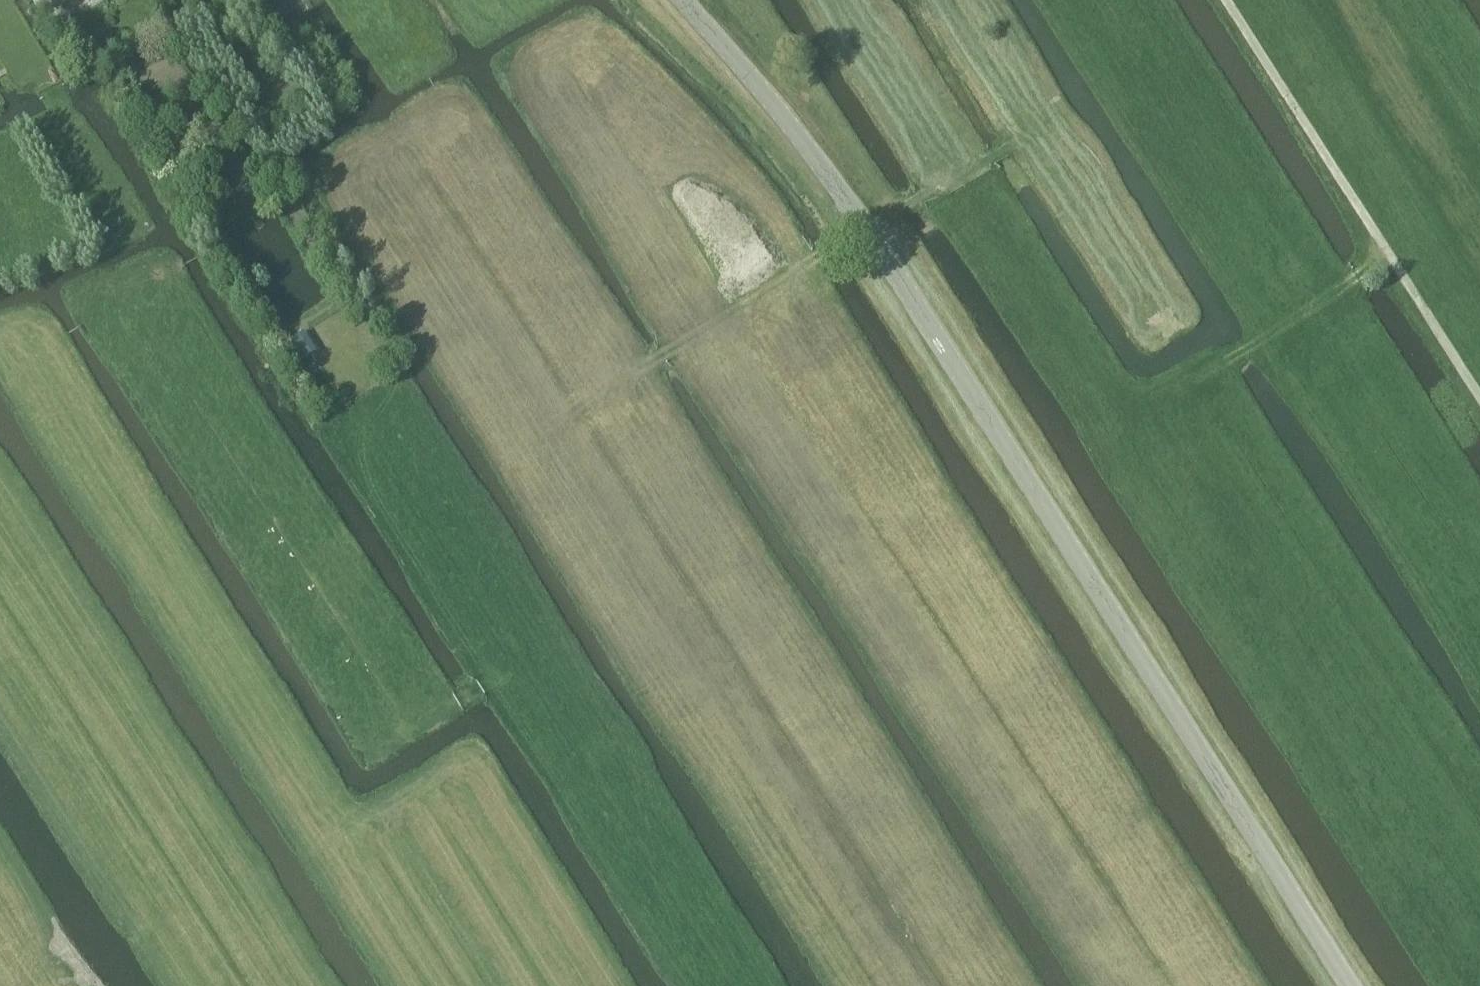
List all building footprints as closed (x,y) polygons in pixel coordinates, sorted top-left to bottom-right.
[(41,16),(47,13),(48,16),(69,2),(68,0),(30,0),(41,16)]
